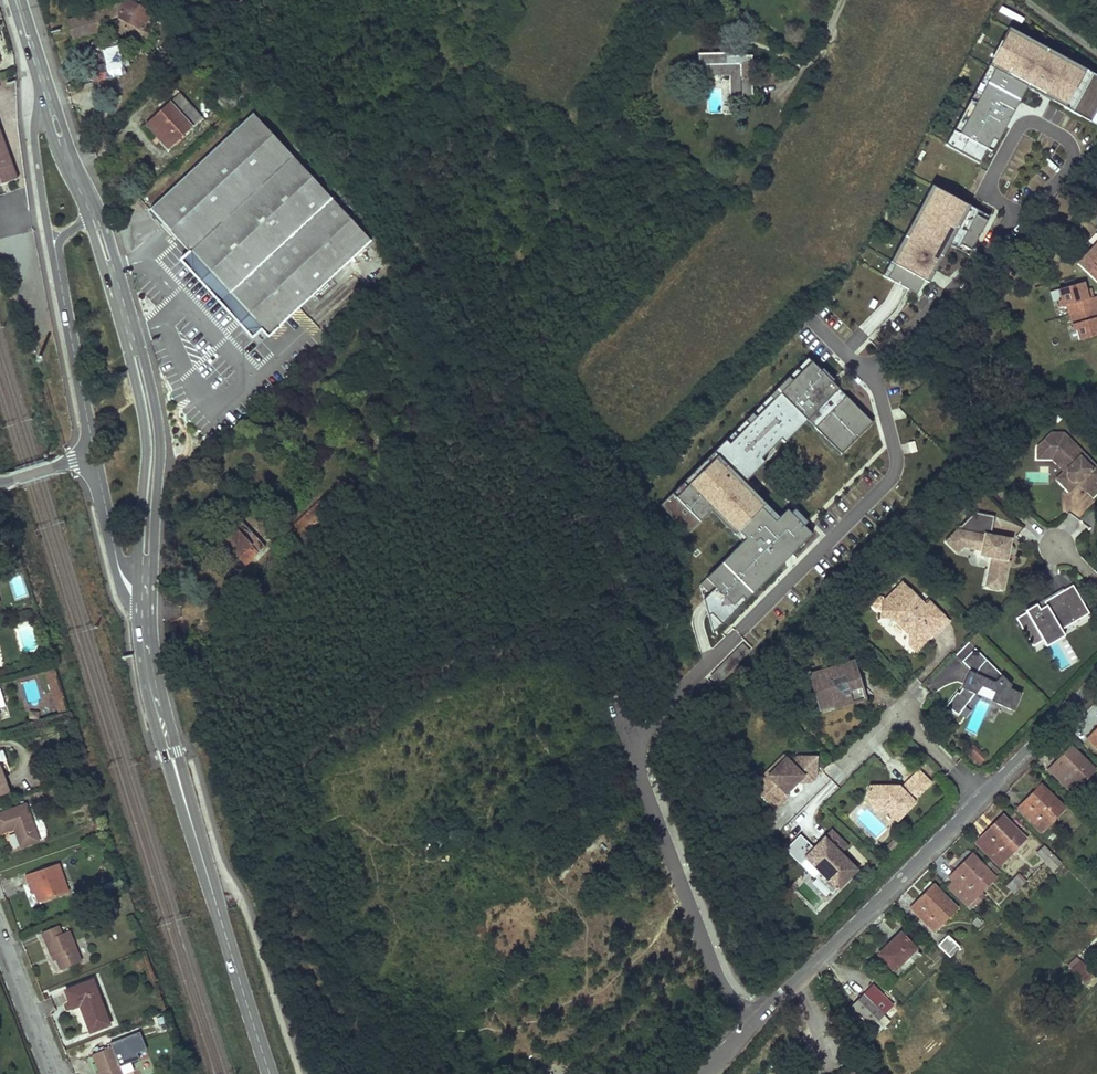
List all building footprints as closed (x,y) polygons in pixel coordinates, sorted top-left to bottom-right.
[(67,24),(73,40),(109,28),(119,25),(131,30),(139,34),(142,29),(149,32),(157,16),(150,13),(151,12),(125,0),(124,0),(121,6),(117,3),(102,8),(103,12),(67,24)] [(241,7),(231,1),(225,14),(235,19),(241,7)] [(109,28),(111,37),(131,30),(119,25),(109,28)] [(950,147),(979,163),(987,149),(992,139),(997,141),(1013,112),(1006,109),(1020,84),(1026,87),(1052,101),(1055,96),(1065,102),(1063,107),(1079,116),(1082,111),(1096,120),(1096,82),(1096,81),(1096,76),(1083,69),(1081,73),(1060,62),(1062,57),(1032,40),(1029,45),(1019,40),(1022,35),(1009,28),(1001,42),(1005,44),(996,59),(993,57),(980,80),(985,82),(972,106),(968,103),(958,120),(963,122),(950,147)] [(149,32),(142,29),(139,34),(146,37),(149,32)] [(1029,45),(1032,40),(1022,35),(1019,40),(1029,45)] [(1001,42),(1000,41),(992,56),(993,57),(996,59),(1005,44),(1001,42)] [(110,81),(126,76),(118,47),(102,51),(110,81)] [(731,57),(730,54),(698,54),(698,77),(729,77),(734,77),(734,97),(752,98),(752,58),(731,57)] [(1081,73),(1083,69),(1062,57),(1060,62),(1081,73)] [(980,80),(968,103),(972,106),(985,82),(980,80)] [(1006,109),(1013,112),(1026,87),(1020,84),(1006,109)] [(146,124),(167,149),(201,118),(180,93),(146,124)] [(1055,96),(1052,101),(1063,107),(1065,102),(1055,96)] [(1079,116),(1096,126),(1096,120),(1082,111),(1079,116)] [(291,157),(250,114),(147,209),(168,231),(173,236),(188,253),(291,157)] [(0,119),(0,191),(23,182),(0,119)] [(958,120),(945,144),(950,147),(963,122),(958,120)] [(987,149),(991,152),(997,141),(992,139),(987,149)] [(211,278),(260,330),(265,336),(368,242),(291,157),(188,253),(211,278)] [(900,254),(887,278),(916,294),(923,280),(930,267),(935,270),(943,256),(936,253),(943,240),(949,244),(957,249),(960,244),(970,250),(987,221),(976,215),(978,211),(961,201),(959,206),(948,200),(951,196),(931,185),(923,201),(928,203),(916,224),(912,221),(895,251),(900,254)] [(961,201),(951,196),(948,200),(959,206),(961,201)] [(923,201),(912,221),(916,224),(928,203),(923,201)] [(978,211),(976,215),(987,221),(989,217),(978,211)] [(943,240),(936,253),(943,256),(949,244),(943,240)] [(957,249),(968,255),(970,250),(960,244),(957,249)] [(1092,250),(1078,264),(1096,282),(1096,255),(1092,250)] [(895,251),(882,276),(887,278),(900,254),(895,251)] [(930,267),(923,280),(928,283),(935,270),(930,267)] [(239,321),(253,336),(260,330),(211,278),(205,284),(239,321)] [(1059,289),(1062,300),(1059,301),(1061,307),(1067,306),(1070,315),(1096,307),(1096,297),(1094,297),(1089,299),(1086,290),(1084,282),(1059,289)] [(1074,331),(1078,330),(1081,341),(1096,336),(1096,307),(1070,315),(1074,331)] [(807,358),(788,377),(792,381),(811,361),(807,358)] [(820,370),(811,361),(792,381),(788,377),(771,394),(775,398),(755,417),(752,413),(744,421),(748,425),(729,443),(726,439),(714,452),(717,455),(709,464),(705,460),(691,474),(695,477),(664,509),(676,520),(689,534),(715,508),(720,502),(728,510),(736,518),(744,526),(742,527),(750,535),(746,539),(734,551),(738,554),(721,571),(717,567),(700,584),(709,594),(713,633),(724,621),(720,618),(742,596),(745,600),(754,591),(751,587),(759,579),(763,582),(776,569),(773,565),(790,548),(793,552),(811,534),(804,526),(791,512),(787,516),(791,520),(783,528),(757,502),(761,499),(753,491),(750,495),(745,490),(748,486),(760,474),(756,471),(765,462),(784,443),(800,427),(804,430),(811,423),(807,420),(812,414),(819,422),(814,427),(821,434),(825,430),(845,450),(872,423),(851,404),(854,400),(839,386),(836,389),(830,383),(833,379),(822,368),(820,370)] [(836,389),(839,386),(833,379),(830,383),(836,389)] [(771,394),(752,413),(755,417),(775,398),(771,394)] [(851,404),(872,423),(875,419),(854,400),(851,404)] [(807,420),(811,423),(814,427),(819,422),(812,414),(807,420)] [(744,421),(726,439),(729,443),(748,425),(744,421)] [(800,427),(784,443),(788,446),(804,430),(800,427)] [(841,454),(845,450),(825,430),(821,434),(841,454)] [(1052,433),(1038,447),(1038,458),(1052,458),(1055,455),(1072,472),(1068,476),(1076,484),(1078,482),(1086,491),(1096,480),(1096,467),(1064,433),(1052,433)] [(914,441),(902,444),(905,454),(916,451),(914,441)] [(714,452),(705,460),(709,464),(717,455),(714,452)] [(1055,455),(1052,458),(1065,470),(1057,478),(1069,491),(1076,484),(1068,476),(1072,472),(1055,455)] [(357,465),(361,469),(369,462),(366,458),(357,465)] [(765,462),(756,471),(760,474),(768,466),(765,462)] [(691,474),(660,505),(664,509),(695,477),(691,474)] [(748,486),(745,490),(750,495),(753,491),(748,486)] [(304,514),(308,518),(329,498),(324,494),(304,514)] [(283,534),(292,543),(334,504),(329,498),(308,518),(304,514),(283,534)] [(761,499),(757,502),(783,528),(791,520),(787,516),(783,521),(761,499)] [(720,502),(715,508),(723,516),(728,510),(720,502)] [(795,509),(791,512),(804,526),(807,522),(795,509)] [(956,528),(944,540),(958,554),(965,548),(982,551),(982,556),(991,558),(986,586),(1004,590),(1010,561),(1007,560),(1012,538),(991,534),(995,516),(975,512),(958,529),(956,528)] [(1069,534),(1079,521),(1070,514),(1060,526),(1069,534)] [(744,526),(736,518),(730,523),(746,539),(750,535),(742,527),(744,526)] [(237,557),(244,564),(264,545),(239,520),(219,540),(223,545),(218,550),(232,565),(236,561),(235,559),(237,557)] [(689,534),(676,520),(673,523),(686,537),(689,534)] [(773,565),(776,569),(793,552),(790,548),(773,565)] [(734,551),(717,567),(721,571),(738,554),(734,551)] [(751,587),(754,591),(763,582),(759,579),(751,587)] [(882,592),(871,603),(877,609),(882,609),(882,616),(893,617),(910,633),(910,644),(923,644),(926,640),(926,636),(931,631),(934,634),(935,635),(949,621),(930,602),(926,606),(903,583),(888,598),(882,592)] [(1037,605),(1036,603),(1025,610),(1026,611),(1016,617),(1032,646),(1042,640),(1061,629),(1089,613),(1073,585),(1064,590),(1044,601),(1046,605),(1040,609),(1037,605)] [(1063,589),(1036,603),(1037,605),(1044,601),(1064,590),(1063,589)] [(720,618),(724,621),(745,600),(742,596),(720,618)] [(1061,629),(1042,640),(1045,646),(1056,640),(1064,635),(1061,629)] [(742,643),(708,680),(714,686),(748,649),(742,643)] [(968,643),(957,655),(962,660),(972,647),(968,643)] [(957,691),(946,705),(958,714),(959,712),(974,692),(976,690),(978,690),(982,685),(1000,693),(996,702),(1014,710),(1021,693),(1010,688),(1011,684),(975,648),(962,661),(971,670),(981,680),(980,680),(979,680),(978,680),(977,680),(976,681),(975,681),(975,682),(974,682),(974,683),(975,684),(971,689),(965,684),(963,687),(959,692),(957,691)] [(854,660),(829,667),(832,678),(845,674),(843,669),(856,665),(854,660)] [(65,707),(52,665),(43,668),(56,710),(65,707)] [(856,665),(843,669),(845,674),(832,678),(829,667),(818,670),(817,676),(812,678),(819,703),(830,699),(836,705),(843,703),(845,695),(851,693),(852,699),(853,701),(865,697),(856,665)] [(981,680),(971,670),(969,669),(961,687),(963,687),(965,684),(971,689),(975,684),(974,683),(974,682),(975,682),(975,681),(976,681),(977,680),(978,680),(979,680),(980,680),(981,680)] [(1000,693),(982,685),(978,690),(976,690),(974,692),(996,702),(1000,693)] [(836,706),(853,701),(852,699),(851,693),(845,695),(843,703),(836,705),(836,706)] [(830,699),(819,703),(821,709),(836,705),(830,699)] [(1087,738),(1096,748),(1096,734),(1096,735),(1093,732),(1087,738)] [(980,752),(968,740),(962,746),(974,758),(980,752)] [(1055,763),(1048,769),(1072,792),(1095,769),(1071,746),(1062,755),(1065,758),(1058,765),(1055,763)] [(796,755),(790,761),(787,758),(779,766),(777,765),(767,774),(773,780),(764,790),(760,793),(774,808),(788,794),(786,792),(803,775),(804,776),(804,777),(806,779),(808,779),(810,781),(815,775),(816,766),(805,755),(796,755)] [(787,758),(784,755),(762,777),(763,778),(761,787),(764,790),(773,780),(767,774),(777,765),(779,766),(787,758)] [(816,756),(805,755),(816,766),(816,756)] [(1062,755),(1055,763),(1058,765),(1065,758),(1062,755)] [(866,793),(870,800),(880,800),(880,802),(884,806),(897,820),(915,802),(913,800),(931,782),(919,770),(901,787),(899,785),(895,789),(890,789),(890,785),(870,785),(866,793)] [(1024,801),(1018,808),(1041,831),(1064,808),(1040,785),(1031,794),(1034,797),(1027,804),(1024,801)] [(1031,794),(1024,801),(1027,804),(1034,797),(1031,794)] [(880,800),(870,800),(875,810),(880,810),(884,806),(880,802),(880,800)] [(0,813),(0,832),(13,827),(21,846),(38,839),(25,804),(0,813)] [(986,832),(975,842),(998,866),(1025,839),(1002,815),(993,824),(996,827),(989,835),(986,832)] [(993,824),(986,832),(989,835),(996,827),(993,824)] [(800,834),(792,842),(820,870),(815,876),(831,893),(849,876),(843,870),(850,863),(839,853),(846,846),(832,831),(815,848),(800,834)] [(1037,853),(1045,862),(1052,855),(1043,847),(1037,853)] [(974,902),(973,900),(980,892),(995,878),(971,854),(962,863),(965,866),(958,873),(955,870),(948,877),(952,881),(947,887),(968,908),(974,902)] [(1052,855),(1045,862),(1054,870),(1061,863),(1052,855)] [(57,862),(24,874),(27,882),(30,881),(34,892),(37,902),(68,891),(57,862)] [(856,869),(850,863),(843,870),(849,876),(856,869)] [(962,863),(955,870),(958,873),(965,866),(962,863)] [(1011,882),(1018,889),(1025,882),(1018,874),(1011,882)] [(1007,886),(1014,893),(1018,889),(1011,882),(1007,886)] [(933,885),(910,908),(934,931),(957,908),(933,885)] [(974,902),(977,904),(985,896),(980,892),(973,900),(974,902)] [(976,918),(971,923),(977,928),(982,923),(976,918)] [(59,925),(42,932),(52,956),(55,955),(61,969),(82,961),(70,931),(62,934),(59,925)] [(900,933),(879,955),(894,970),(897,967),(915,949),(915,948),(900,933)] [(938,945),(949,957),(959,947),(948,935),(938,945)] [(915,949),(897,967),(903,973),(921,955),(915,949)] [(1079,955),(1069,964),(1085,984),(1095,975),(1079,955)] [(93,979),(66,989),(73,1006),(80,1003),(90,1029),(110,1022),(93,979)] [(852,1007),(871,1026),(892,1005),(872,986),(852,1007)] [(847,1012),(851,1019),(855,1015),(849,1009),(847,1012)] [(107,1046),(104,1040),(97,1042),(100,1049),(107,1046)] [(93,1052),(100,1069),(102,1073),(125,1073),(121,1064),(116,1050),(113,1044),(107,1046),(100,1049),(93,1052)] [(131,1060),(125,1046),(116,1050),(121,1064),(131,1060)]
